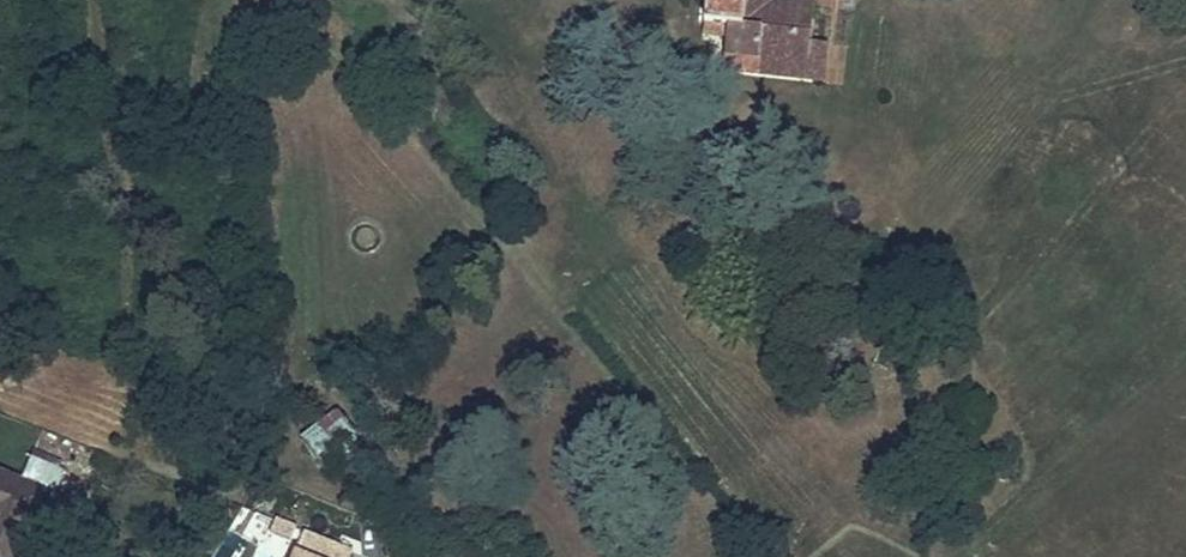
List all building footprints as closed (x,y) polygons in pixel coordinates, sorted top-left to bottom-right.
[(704,11),(722,13),(720,26),(714,71),(750,76),(752,61),(801,66),(805,44),(812,3),(784,0),(706,0),(704,11)] [(722,13),(704,11),(701,24),(720,26),(722,13)] [(752,61),(750,76),(822,86),(828,47),(805,44),(801,66),(752,61)] [(338,412),(301,442),(317,463),(354,433),(338,412)] [(43,493),(50,496),(60,469),(31,457),(20,485),(0,477),(0,556),(18,556),(43,493)] [(302,556),(305,556),(357,556),(360,552),(312,534),(302,556)]
